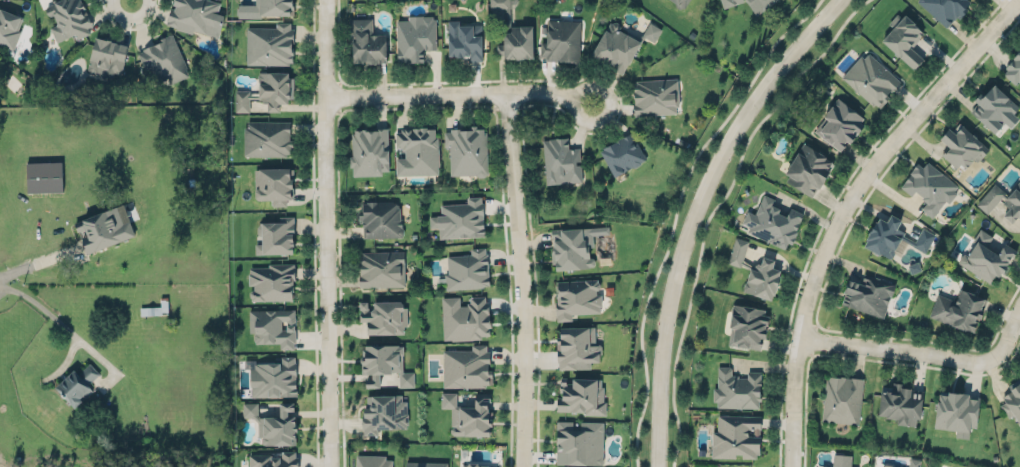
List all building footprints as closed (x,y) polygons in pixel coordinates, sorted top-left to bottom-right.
[(75,34),(76,38),(94,32),(81,0),(61,0),(44,7),(48,16),(53,14),(57,24),(50,27),(56,42),(75,34)] [(165,23),(172,0),(221,0),(213,27),(220,29),(218,36),(194,28),(193,32),(165,23)] [(255,13),(255,0),(293,0),(293,1),(294,1),(294,6),(290,6),(290,12),(281,12),(261,12),(261,13),(255,13)] [(489,8),(510,8),(510,0),(489,0),(489,8)] [(685,8),(690,0),(671,0),(685,8)] [(722,8),(746,1),(755,15),(778,0),(720,0),(722,8)] [(971,1),(970,0),(919,0),(917,2),(948,28),(971,1)] [(12,49),(25,17),(0,7),(0,44),(12,49)] [(881,41),(914,69),(923,59),(911,48),(924,33),(899,11),(888,23),(892,27),(881,41)] [(408,18),(397,19),(398,59),(423,59),(423,49),(437,48),(436,17),(433,17),(433,14),(423,14),(409,14),(408,18)] [(353,60),(364,60),(364,57),(366,57),(366,60),(387,59),(386,32),(372,32),(372,17),(350,18),(351,39),(353,39),(353,60)] [(546,59),(547,54),(541,54),(541,40),(547,40),(548,17),(581,18),(580,60),(546,59)] [(482,60),(481,24),(458,25),(458,20),(447,20),(448,56),(469,56),(469,60),(482,60)] [(621,73),(640,41),(638,40),(645,36),(654,42),(661,28),(649,21),(642,34),(635,38),(619,29),(620,27),(619,23),(616,21),(613,22),(612,23),(610,21),(591,54),(599,59),(598,61),(621,73)] [(247,65),(292,64),(292,22),(275,22),(275,27),(246,27),(247,65)] [(532,27),(503,28),(504,44),(496,44),(496,58),(533,57),(532,27)] [(138,51),(143,48),(142,47),(149,42),(155,42),(160,38),(163,37),(161,35),(162,34),(165,34),(172,31),(187,66),(186,66),(189,74),(170,81),(168,75),(167,77),(161,79),(159,79),(157,80),(150,65),(145,67),(138,51)] [(87,66),(97,32),(104,32),(118,38),(119,45),(120,39),(129,41),(122,72),(114,70),(113,72),(112,75),(107,75),(105,71),(96,69),(95,71),(92,71),(89,69),(87,66)] [(1001,73),(1015,84),(1019,78),(1019,79),(1019,50),(1001,73)] [(880,105),(875,101),(873,103),(842,75),(861,53),(864,56),(868,51),(900,79),(893,87),(891,86),(887,92),(890,94),(880,105)] [(235,109),(236,89),(250,88),(250,93),(259,92),(259,80),(258,79),(258,74),(259,72),(259,70),(270,68),(288,68),(288,73),(290,73),(290,74),(294,75),(293,96),(288,97),(288,100),(279,101),(279,108),(267,108),(268,101),(265,101),(262,99),(258,96),(250,96),(250,110),(235,109)] [(678,79),(633,79),(634,115),(678,114),(678,79)] [(994,80),(1019,104),(1019,106),(995,133),(969,108),(978,99),(974,95),(980,89),(983,92),(994,80)] [(866,119),(838,98),(813,130),(841,152),(866,119)] [(244,154),(245,125),(248,125),(248,119),(290,120),(290,137),(293,137),(293,151),(286,151),(287,154),(244,154)] [(989,147),(983,140),(983,139),(963,121),(960,123),(957,128),(956,130),(949,124),(945,127),(940,134),(950,143),(946,149),(945,147),(941,152),(957,166),(961,160),(966,164),(974,155),(978,159),(989,147)] [(354,130),(354,126),(365,125),(365,126),(372,125),(378,126),(378,125),(384,125),(388,126),(389,169),(382,169),(382,173),(353,173),(353,164),(350,164),(350,153),(353,153),(352,130),(354,130)] [(450,176),(487,175),(486,127),(444,129),(444,148),(449,148),(450,176)] [(396,175),(438,174),(437,128),(395,129),(395,148),(404,148),(405,157),(396,158),(396,175)] [(601,148),(615,174),(624,169),(628,166),(631,165),(632,164),(633,165),(634,165),(636,166),(640,163),(640,162),(641,162),(641,159),(647,156),(645,153),(646,153),(645,151),(644,152),(632,130),(630,131),(629,132),(626,132),(623,134),(622,135),(621,134),(621,135),(618,136),(616,137),(616,138),(610,140),(608,142),(608,141),(603,144),(604,146),(601,148)] [(545,184),(581,182),(580,148),(568,148),(568,137),(543,138),(545,184)] [(803,140),(799,148),(797,147),(784,169),(790,173),(786,180),(812,195),(829,167),(827,166),(831,159),(825,155),(826,153),(803,140)] [(901,184),(911,193),(916,188),(922,194),(921,195),(927,200),(923,206),(923,209),(932,216),(946,199),(949,202),(958,191),(955,189),(958,184),(942,171),(943,171),(928,159),(923,164),(917,160),(913,165),(913,166),(909,170),(911,171),(905,178),(905,179),(901,184)] [(62,162),(26,162),(27,192),(63,192),(62,162)] [(259,164),(259,184),(255,187),(255,194),(258,196),(273,196),(273,204),(287,204),(287,197),(294,196),(293,164),(259,164)] [(1007,193),(1005,191),(1006,191),(995,181),(976,202),(988,212),(1002,195),(1005,197),(1002,201),(1008,206),(1003,212),(1012,220),(1018,213),(1019,215),(1019,179),(1007,193)] [(742,220),(747,209),(755,212),(764,193),(774,198),(775,201),(774,203),(780,206),(779,210),(786,213),(790,205),(804,211),(796,228),(798,229),(792,241),(788,239),(785,247),(748,230),(751,224),(742,220)] [(441,202),(467,201),(467,195),(482,194),(482,200),(483,200),(485,233),(440,236),(439,225),(430,225),(430,214),(438,214),(438,212),(441,212),(441,202)] [(361,238),(401,237),(400,200),(360,201),(361,238)] [(87,250),(135,232),(130,218),(124,220),(117,202),(75,219),(87,250)] [(887,221),(876,217),(863,246),(891,259),(903,231),(897,228),(901,219),(890,214),(887,221)] [(293,216),(279,216),(279,222),(257,222),(257,235),(261,235),(261,243),(255,243),(255,254),(294,253),(293,216)] [(552,226),(552,230),(552,232),(552,235),(554,235),(555,242),(553,243),(553,250),(552,250),(553,261),(556,261),(557,266),(558,266),(581,265),(589,266),(590,265),(593,264),(595,262),(595,257),(593,256),(590,256),(590,247),(589,245),(594,245),(592,225),(583,225),(583,223),(561,225),(561,226),(552,226)] [(927,250),(935,233),(921,227),(914,245),(927,250)] [(1017,248),(1014,255),(1011,253),(1007,261),(1008,261),(1004,269),(1002,268),(999,273),(995,272),(989,282),(958,261),(959,260),(959,258),(960,256),(961,254),(963,253),(964,252),(967,253),(975,242),(972,241),(980,227),(993,235),(995,233),(1005,238),(1007,238),(1009,240),(1007,242),(1017,248)] [(763,253),(775,257),(772,264),(781,267),(779,272),(781,272),(777,287),(776,288),(774,293),(773,293),(771,299),(743,289),(744,287),(743,286),(745,281),(746,280),(750,267),(742,263),(741,267),(727,261),(735,235),(749,239),(743,259),(753,264),(755,264),(755,263),(758,261),(759,261),(760,262),(763,253)] [(471,251),(471,245),(485,244),(486,251),(488,251),(489,277),(490,277),(490,283),(484,283),(484,285),(446,288),(446,282),(438,283),(438,275),(445,275),(445,271),(448,271),(447,253),(471,251)] [(359,252),(359,287),(404,286),(404,251),(359,252)] [(250,266),(269,266),(269,262),(294,261),(295,278),(293,278),(293,298),(252,299),(252,296),(250,294),(250,290),(254,287),(254,283),(248,283),(248,272),(250,272),(250,266)] [(849,275),(846,284),(845,284),(843,289),(845,290),(841,302),(883,316),(887,304),(887,303),(890,295),(891,295),(895,282),(864,272),(862,280),(859,279),(859,278),(849,275)] [(601,312),(600,295),(598,295),(597,279),(555,281),(557,321),(572,320),(571,314),(601,312)] [(973,328),(977,319),(974,318),(976,313),(981,315),(988,297),(985,296),(986,295),(960,284),(955,298),(938,291),(929,314),(953,324),(954,322),(965,326),(966,325),(973,328)] [(460,304),(467,303),(467,301),(470,301),(470,295),(486,294),(486,300),(488,300),(489,315),(491,315),(491,318),(492,318),(492,324),(490,324),(490,332),(481,332),(481,336),(452,338),(452,337),(444,338),(442,295),(460,295),(460,304)] [(367,331),(394,331),(394,332),(404,332),(404,325),(407,325),(407,305),(404,305),(404,297),(374,297),(374,304),(371,307),(371,311),(368,311),(368,298),(359,298),(360,319),(367,318),(367,331)] [(733,323),(730,322),(734,302),(742,302),(766,308),(765,312),(768,313),(767,317),(765,334),(762,334),(760,347),(730,342),(733,323)] [(249,308),(295,307),(295,340),(293,340),(293,346),(281,346),(281,341),(257,342),(255,338),(254,333),(256,331),(250,331),(249,308)] [(561,324),(561,327),(560,328),(560,333),(558,333),(558,354),(558,360),(559,360),(559,367),(577,367),(577,360),(586,360),(586,358),(600,358),(600,352),(602,352),(602,344),(601,342),(595,342),(595,325),(590,325),(590,324),(561,324)] [(415,386),(415,369),(406,369),(406,341),(365,340),(365,346),(363,346),(363,352),(362,355),(361,358),(363,360),(364,364),(364,367),(367,367),(367,369),(374,369),(374,376),(366,376),(366,379),(366,384),(381,384),(381,369),(400,370),(399,385),(415,386)] [(443,384),(443,348),(472,348),(473,342),(487,342),(487,348),(490,348),(490,354),(490,362),(488,361),(488,365),(489,367),(493,367),(493,370),(493,373),(493,381),(486,381),(485,384),(443,384)] [(250,366),(251,395),(297,393),(295,354),(281,355),(281,360),(253,361),(254,366),(250,366)] [(80,370),(90,360),(100,372),(89,382),(91,383),(90,384),(94,388),(75,405),(55,383),(75,365),(80,370)] [(759,407),(717,406),(718,400),(713,400),(713,386),(718,386),(718,364),(729,365),(732,367),(732,373),(739,374),(738,376),(748,376),(748,370),(761,371),(761,377),(761,381),(761,387),(759,387),(760,394),(759,407)] [(859,423),(864,378),(857,375),(852,376),(845,376),(845,375),(830,374),(829,377),(827,376),(822,419),(859,423)] [(562,375),(598,375),(598,377),(602,377),(602,384),(604,385),(604,399),(607,399),(607,414),(585,413),(585,409),(558,408),(558,396),(563,396),(563,384),(562,384),(562,375)] [(882,384),(893,385),(894,379),(901,380),(901,384),(906,383),(911,385),(911,388),(924,389),(920,416),(917,415),(916,424),(907,424),(907,423),(897,421),(898,417),(886,415),(886,413),(879,412),(882,384)] [(1016,382),(1019,380),(1019,419),(1015,412),(1009,416),(1001,404),(1006,400),(1002,395),(1008,390),(1013,388),(1011,386),(1016,382)] [(934,426),(956,429),(955,436),(969,438),(971,426),(976,427),(980,396),(969,395),(970,391),(949,389),(949,393),(940,392),(939,398),(938,398),(934,426)] [(441,390),(457,390),(457,403),(475,403),(475,390),(492,390),(492,401),(489,401),(490,417),(493,417),(493,422),(491,422),(491,432),(454,433),(452,430),(452,406),(441,406),(441,390)] [(363,395),(364,435),(377,435),(377,429),(406,428),(405,394),(363,395)] [(258,402),(242,402),(242,417),(258,417),(258,402)] [(259,445),(296,444),(295,402),(279,402),(280,417),(258,417),(259,445)] [(718,413),(761,415),(760,452),(756,452),(756,456),(742,457),(742,451),(736,451),(736,456),(712,456),(712,430),(718,430),(718,413)] [(558,419),(573,420),(573,426),(581,427),(581,420),(604,421),(603,454),(603,456),(604,460),(603,462),(556,461),(557,444),(558,444),(558,440),(556,440),(556,436),(557,436),(558,427),(556,426),(557,421),(558,421),(558,419)] [(299,453),(299,466),(252,466),(249,466),(249,453),(279,452),(279,448),(297,448),(297,453),(299,453)] [(821,466),(851,466),(851,455),(833,453),(832,466),(821,466)] [(356,455),(356,466),(392,466),(392,456),(356,455)] [(496,464),(487,464),(487,463),(480,463),(480,461),(478,459),(478,458),(469,458),(469,459),(467,461),(462,461),(462,466),(496,466),(496,464)] [(406,459),(406,466),(447,466),(447,460),(406,459)]
